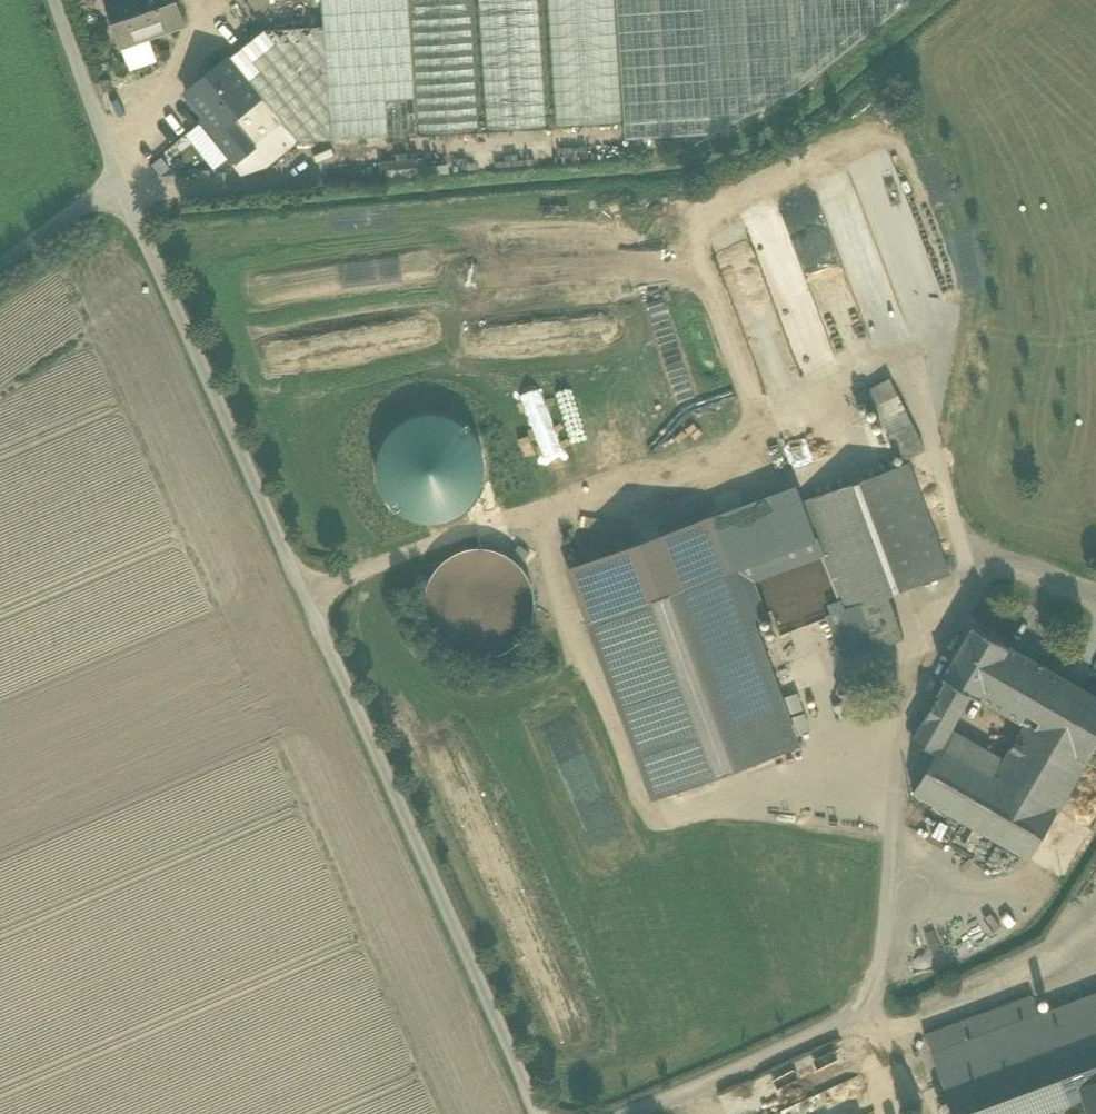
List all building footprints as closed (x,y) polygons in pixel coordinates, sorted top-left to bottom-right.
[(121,44),(148,35),(185,21),(184,20),(179,22),(172,0),(108,0),(106,1),(107,3),(114,0),(120,16),(112,19),(121,44)] [(114,0),(107,3),(112,19),(120,16),(114,0)] [(418,134),(410,0),(322,0),(324,27),(324,40),(331,140),(418,134)] [(418,134),(480,131),(471,0),(410,0),(418,134)] [(486,130),(548,127),(539,0),(478,0),(486,130)] [(624,122),(616,0),(548,0),(556,126),(624,122)] [(624,122),(625,140),(711,134),(795,93),(912,0),(616,0),(624,122)] [(265,30),(229,59),(247,82),(261,71),(253,61),(276,43),(324,40),(324,27),(265,30)] [(155,54),(148,35),(121,44),(128,64),(129,64),(133,66),(136,65),(141,67),(147,64),(149,60),(153,59),(155,54)] [(233,120),(255,147),(282,125),(295,142),(331,140),(324,40),(276,43),(253,61),(261,71),(247,82),(260,98),(233,120)] [(211,138),(233,120),(260,98),(247,82),(229,59),(229,58),(186,93),(205,118),(199,123),(211,138)] [(232,164),(233,165),(255,147),(233,120),(211,138),(227,157),(232,164)] [(211,138),(199,123),(185,134),(213,169),(227,157),(211,138)] [(296,142),(295,142),(282,125),(255,147),(233,165),(232,164),(240,175),(266,167),(296,142)] [(171,168),(161,156),(150,165),(160,177),(171,168)] [(890,379),(869,389),(868,389),(854,396),(858,405),(873,397),(904,461),(926,451),(890,379)] [(407,518),(427,523),(448,520),(467,509),(480,492),(485,472),(482,451),(471,432),(454,419),(434,414),(412,417),(394,428),(381,445),(376,465),(379,486),(390,505),(407,518)] [(852,630),(860,651),(904,636),(888,594),(949,572),(909,464),(805,502),(819,540),(825,557),(844,608),(852,630)] [(765,560),(817,541),(799,491),(746,510),(765,560)] [(746,510),(713,523),(730,570),(731,573),(765,560),(746,510)] [(592,620),(730,570),(713,523),(711,518),(573,568),(592,620)] [(731,573),(750,624),(770,617),(757,582),(825,557),(819,540),(817,541),(765,560),(731,573)] [(456,652),(476,657),(497,654),(516,643),(528,626),(534,606),(531,585),(520,566),(503,554),(482,548),(461,551),(443,562),(430,579),(425,600),(428,621),(439,639),(456,652)] [(592,620),(658,796),(795,746),(750,624),(731,573),(730,570),(592,620)] [(829,614),(837,636),(852,630),(844,608),(829,614)] [(972,694),(979,698),(1009,646),(974,626),(944,678),(947,679),(972,694)] [(860,651),(852,630),(837,636),(844,657),(860,651)] [(994,776),(1057,812),(1095,745),(1095,696),(1009,646),(979,698),(1025,724),(1005,759),(994,776)] [(947,679),(935,701),(959,716),(972,694),(947,679)] [(952,728),(959,716),(935,701),(926,716),(951,730),(952,728)] [(941,746),(951,730),(926,716),(913,739),(936,753),(940,746),(941,746)] [(994,776),(1005,759),(952,728),(951,730),(941,746),(994,776)] [(1030,859),(1057,812),(994,776),(941,746),(940,746),(936,753),(914,792),(1030,859)] [(1039,1014),(1052,1050),(1095,1034),(1095,993),(1039,1014)] [(1032,1057),(1052,1050),(1039,1014),(1032,995),(924,1035),(945,1090),(1032,1057)] [(1032,1057),(1051,1110),(1079,1100),(1086,1098),(1081,1084),(1095,1079),(1095,1034),(1052,1050),(1032,1057)] [(1051,1110),(1032,1057),(945,1090),(954,1113),(1040,1113),(1051,1110)] [(1081,1084),(1086,1098),(1091,1113),(1095,1113),(1095,1079),(1081,1084)]
